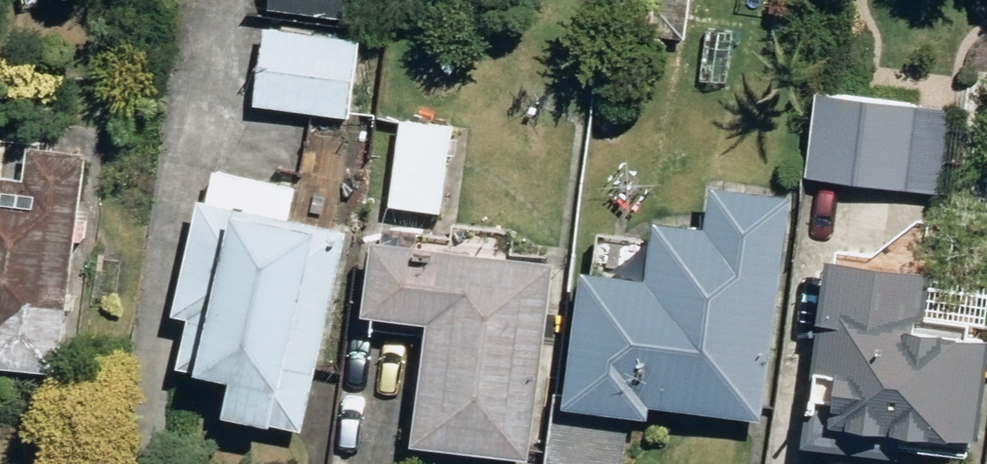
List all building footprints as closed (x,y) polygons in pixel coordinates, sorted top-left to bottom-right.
[(344,19),(346,0),(270,0),(269,11),(344,19)] [(686,40),(690,0),(617,0),(613,31),(686,40)] [(257,105),(348,119),(358,42),(266,30),(257,105)] [(808,177),(940,195),(952,110),(820,91),(808,177)] [(389,205),(443,212),(452,128),(399,122),(389,205)] [(56,371),(84,154),(30,149),(27,180),(0,176),(0,364),(56,371)] [(224,418),(301,436),(344,234),(283,221),(290,191),(215,175),(209,205),(200,203),(176,317),(188,320),(177,372),(231,383),(224,418)] [(631,403),(763,419),(793,196),(716,186),(711,228),(659,220),(651,278),(583,271),(569,396),(559,396),(551,463),(623,463),(631,403)] [(416,448),(529,462),(552,264),(374,243),(364,317),(430,324),(416,448)] [(901,436),(978,445),(986,364),(986,342),(923,336),(931,272),(828,259),(805,445),(899,458),(901,436)]
